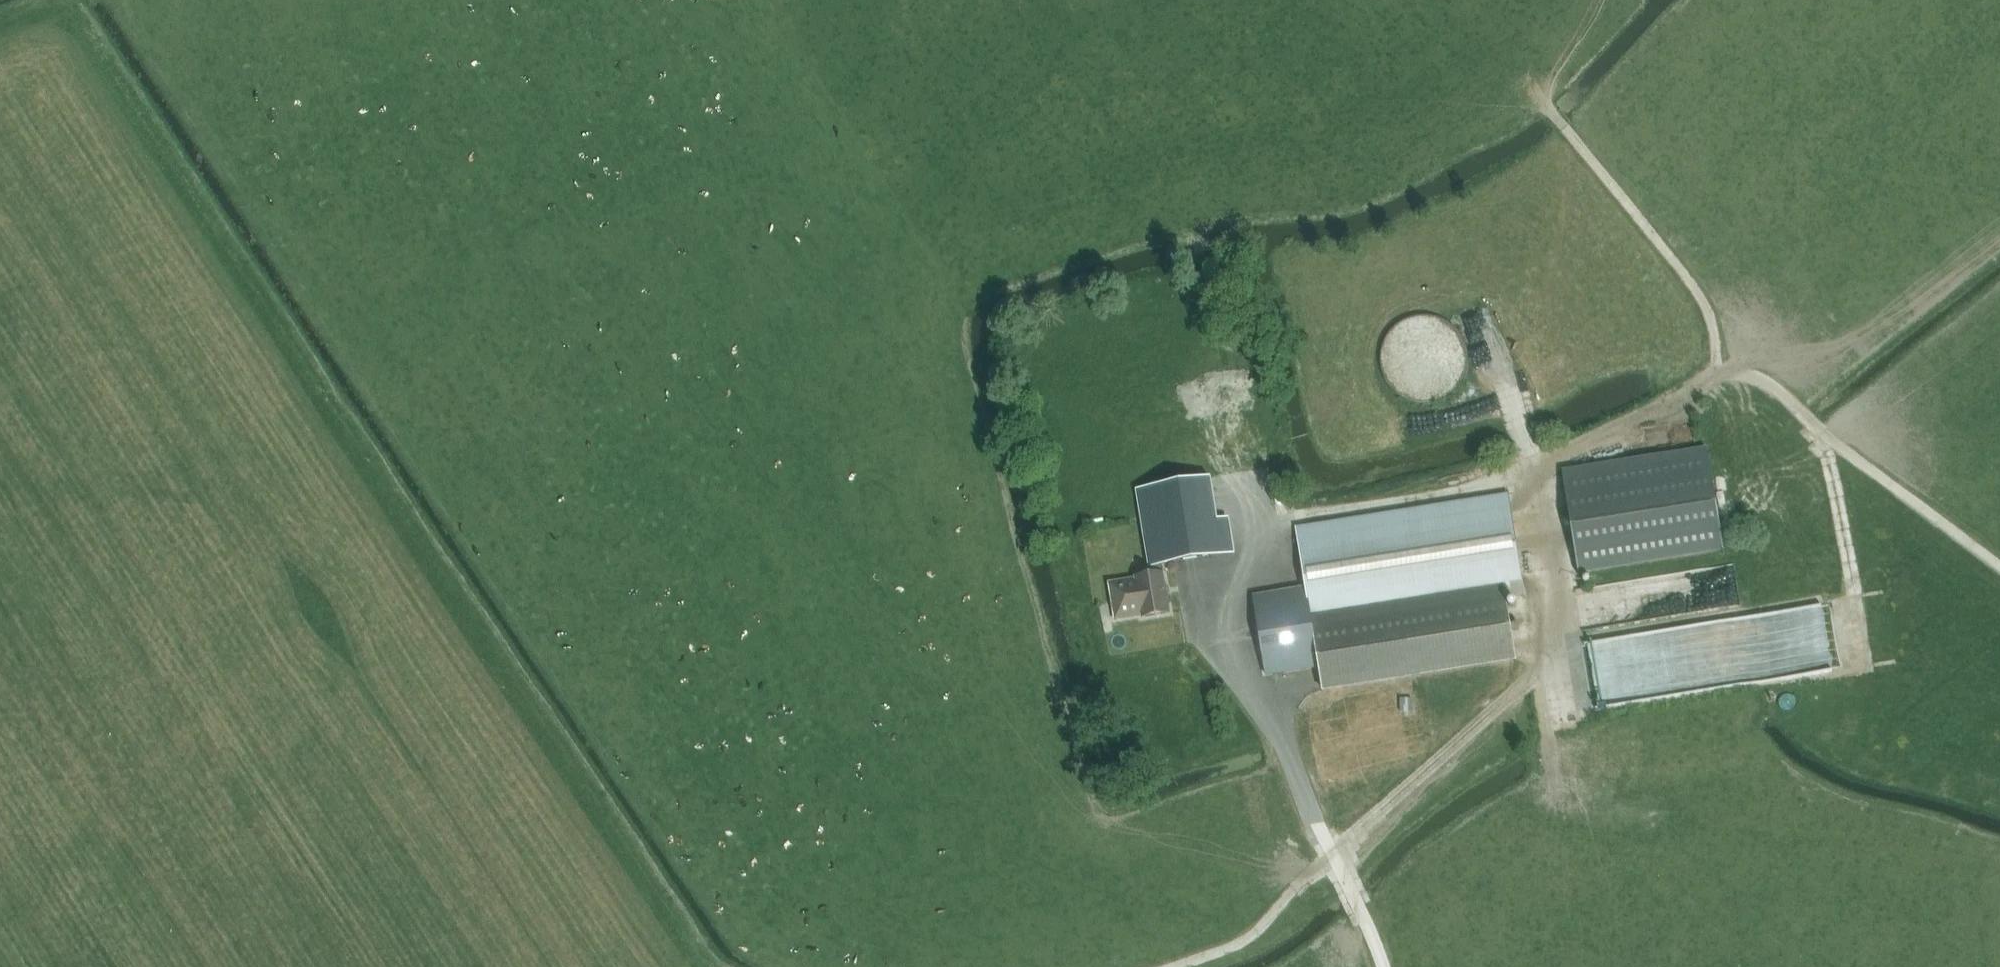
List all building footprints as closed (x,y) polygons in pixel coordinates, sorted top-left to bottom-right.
[(1395,325),(1397,391),(1465,388),(1463,322),(1395,325)] [(1579,572),(1723,549),(1707,450),(1563,473),(1579,572)] [(1248,561),(1244,536),(1240,537),(1232,488),(1236,487),(1232,462),(1153,475),(1168,564),(1152,566),(1154,574),(1135,577),(1136,580),(1110,584),(1116,619),(1141,615),(1142,618),(1170,613),(1164,575),(1170,574),(1170,575),(1228,566),(1228,565),(1248,561)] [(1506,598),(1524,595),(1508,495),(1296,528),(1306,587),(1254,596),(1266,675),(1319,666),(1323,690),(1515,659),(1506,598)] [(1710,611),(1588,629),(1595,679),(1593,679),(1597,707),(1638,701),(1636,683),(1632,683),(1630,671),(1640,669),(1644,700),(1658,698),(1654,666),(1671,663),(1672,671),(1692,668),(1693,677),(1736,671),(1733,652),(1764,648),(1767,668),(1835,659),(1827,605),(1735,619),(1736,621),(1712,625),(1710,611)]
